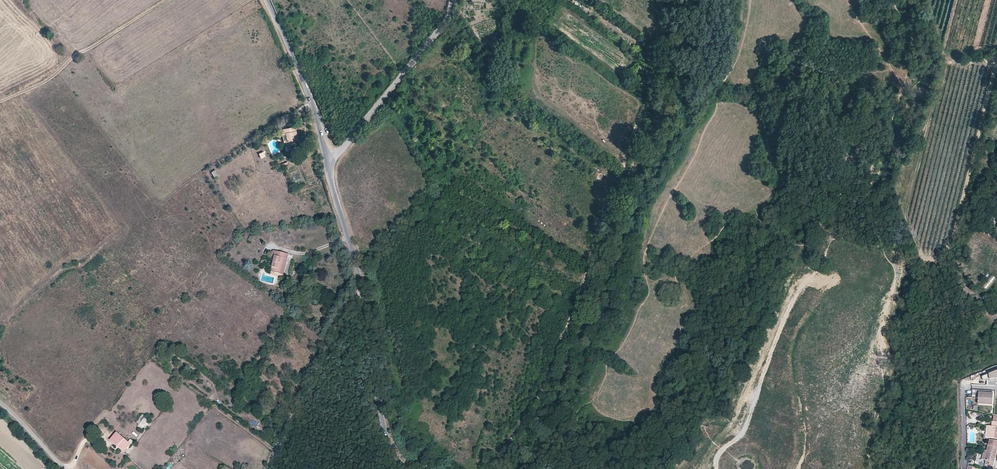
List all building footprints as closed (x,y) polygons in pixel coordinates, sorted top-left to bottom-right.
[(283,129),(284,133),(286,132),(288,141),(286,141),(288,151),(297,149),(296,143),(295,139),(298,138),(295,127),(283,129)] [(287,259),(289,254),(273,251),(272,255),(275,256),(271,272),(280,274),(284,258),(287,259)] [(986,374),(987,385),(996,385),(996,378),(996,370),(986,374)] [(992,404),(993,393),(979,392),(978,397),(978,403),(992,404)] [(149,420),(142,414),(137,422),(144,427),(149,420)] [(993,421),(993,425),(989,425),(988,437),(996,438),(996,416),(994,415),(993,421)] [(133,442),(130,439),(128,441),(117,432),(110,440),(122,450),(124,446),(127,449),(133,442)] [(990,439),(987,450),(985,460),(987,460),(986,464),(991,465),(991,467),(993,468),(996,452),(996,440),(990,439)]
